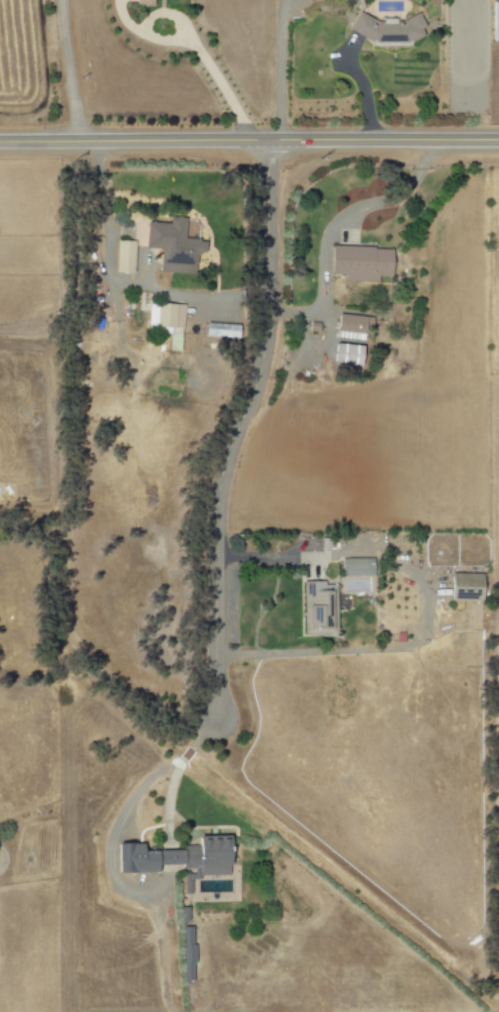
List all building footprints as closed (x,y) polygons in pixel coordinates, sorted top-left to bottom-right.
[(498,41),(498,1),(490,1),(490,42),(498,41)] [(348,29),(372,43),(421,41),(420,16),(392,18),(394,19),(374,19),(358,11),(348,29)] [(144,222),(143,248),(158,249),(157,272),(192,274),(193,252),(201,253),(201,240),(182,238),(183,218),(167,217),(167,223),(144,222)] [(113,272),(131,273),(132,241),(114,241),(113,272)] [(390,248),(329,246),(328,274),(342,275),(342,280),(389,281),(390,248)] [(202,336),(229,337),(229,323),(202,323),(202,336)] [(359,365),(360,346),(333,344),(332,364),(359,365)] [(340,576),(361,576),(361,558),(339,559),(340,576)] [(448,600),(479,600),(480,574),(449,573),(448,600)] [(301,634),(334,634),(334,583),(301,583),(301,634)] [(227,875),(227,859),(226,855),(225,836),(187,837),(187,845),(180,847),(181,851),(158,851),(157,847),(146,847),(142,843),(114,844),(115,874),(129,873),(132,873),(155,872),(155,865),(180,865),(182,869),(184,875),(184,879),(198,879),(198,875),(227,875)]
